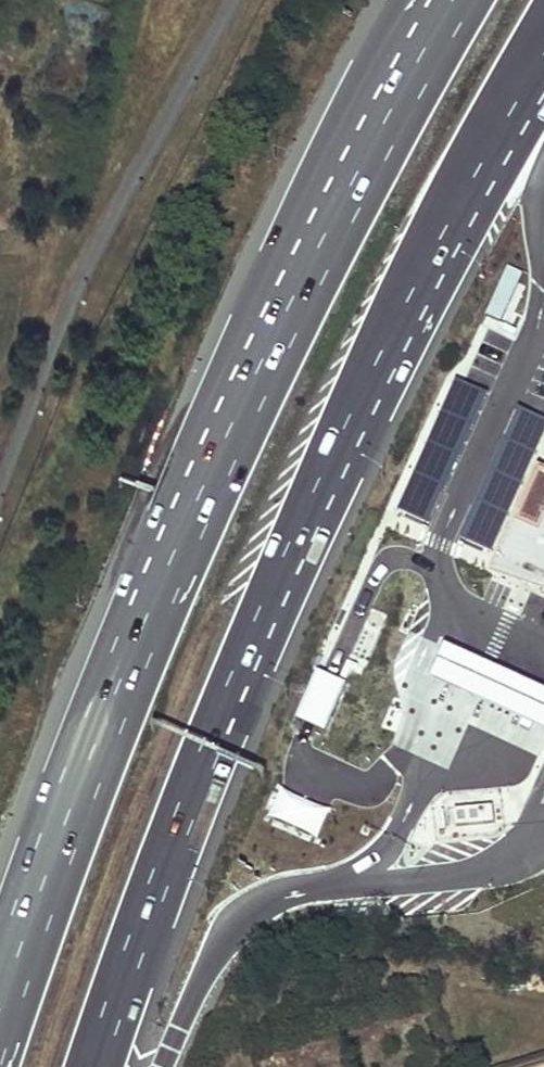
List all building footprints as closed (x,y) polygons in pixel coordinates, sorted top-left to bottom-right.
[(486,391),(454,377),(398,508),(430,521),(486,391)] [(517,404),(461,535),(491,548),(543,426),(543,415),(517,404)] [(495,561),(521,573),(543,583),(543,468),(538,466),(495,561)] [(445,644),(431,674),(543,725),(543,689),(445,644)] [(340,681),(317,670),(297,715),(320,725),(340,681)] [(329,808),(278,785),(266,811),(317,834),(329,808)]
